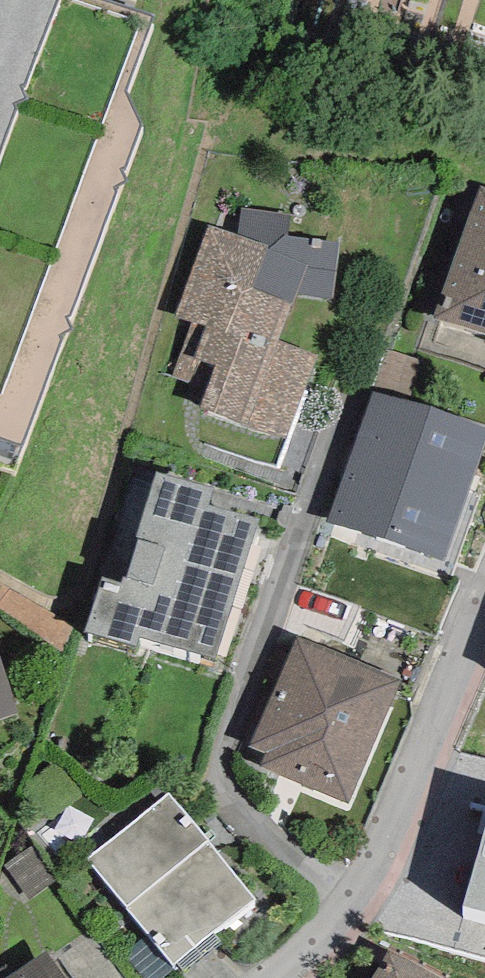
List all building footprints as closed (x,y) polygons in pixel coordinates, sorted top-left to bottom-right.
[(17,109),(14,104),(27,97),(21,86),(25,85),(58,0),(0,0),(0,155),(17,109)] [(433,317),(484,335),(484,188),(481,187),(433,317)] [(207,387),(201,409),(286,439),(318,355),(280,340),(296,296),(333,299),(338,243),(289,235),(290,215),(241,209),(238,235),(208,225),(176,317),(191,321),(173,375),(207,387)] [(388,350),(373,391),(415,404),(429,364),(388,350)] [(328,522),(444,561),(484,437),(484,428),(415,404),(373,391),(328,522)] [(103,577),(85,632),(137,647),(140,636),(215,658),(258,519),(209,504),(214,489),(156,471),(136,537),(140,538),(128,577),(122,576),(120,582),(103,577)] [(264,754),(259,766),(348,804),(402,681),(297,635),(248,747),(264,754)] [(18,712),(0,661),(0,719),(18,712)] [(169,793),(86,859),(147,934),(173,965),(177,962),(212,934),(255,899),(169,793)] [(463,906),(484,911),(484,821),(463,906)] [(29,901),(59,879),(33,844),(3,866),(29,901)] [(175,967),(173,965),(147,934),(123,955),(143,977),(163,977),(175,967)] [(220,943),(212,934),(177,962),(184,972),(220,943)] [(93,936),(59,958),(73,977),(122,977),(93,936)] [(389,949),(373,977),(441,977),(389,949)] [(45,951),(5,977),(64,977),(45,951)]
